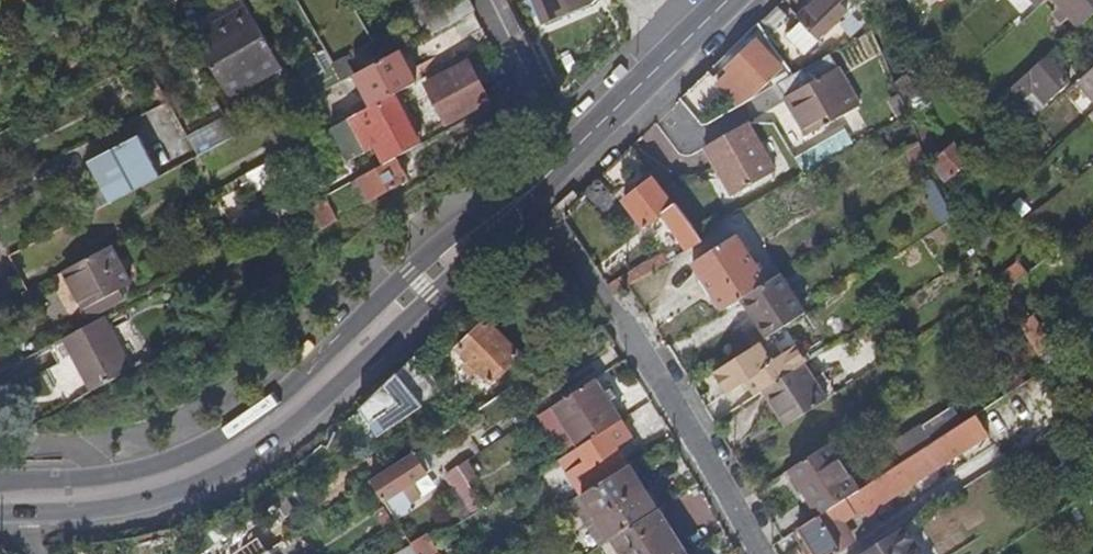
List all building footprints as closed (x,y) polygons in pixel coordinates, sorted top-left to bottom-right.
[(245,0),(235,0),(190,25),(229,93),(281,63),(245,0)] [(463,17),(475,11),(470,0),(454,0),(463,17)] [(545,25),(592,5),(597,0),(535,0),(545,25)] [(616,10),(627,0),(606,0),(616,10)] [(797,20),(799,22),(784,36),(784,40),(791,47),(792,45),(805,58),(820,43),(818,41),(849,11),(842,4),(846,0),(818,0),(797,20)] [(1018,0),(997,0),(1019,25),(1030,15),(1018,0)] [(1081,26),(1092,15),(1092,0),(1056,0),(1081,26)] [(771,38),(788,21),(776,9),(759,25),(771,38)] [(719,85),(708,74),(681,100),(701,128),(732,98),(728,94),(731,91),(741,105),(751,100),(782,71),(756,43),(727,69),(731,74),(719,85)] [(395,93),(417,81),(401,50),(385,59),(356,74),(372,105),(395,93)] [(788,78),(779,84),(808,136),(861,107),(832,54),(788,78)] [(1046,59),(1013,89),(1020,95),(1031,86),(1043,99),(1051,93),(1055,97),(1069,85),(1046,59)] [(477,76),(469,61),(427,84),(449,122),(489,100),(482,85),(477,76)] [(484,72),(477,76),(482,85),(489,82),(484,72)] [(1079,85),(1091,99),(1092,102),(1092,72),(1079,85)] [(1008,92),(1000,100),(1018,121),(1026,113),(1008,92)] [(422,143),(395,93),(372,105),(348,118),(332,127),(350,160),(377,146),(386,163),(395,158),(422,143)] [(890,103),(897,119),(908,113),(901,97),(890,103)] [(199,158),(236,138),(227,121),(190,141),(199,158)] [(775,173),(747,123),(704,147),(733,197),(775,173)] [(828,144),(847,134),(844,129),(826,140),(828,144)] [(797,163),(804,174),(853,145),(847,134),(828,144),(797,163)] [(112,205),(160,179),(139,137),(89,164),(98,178),(104,191),(112,205)] [(953,146),(936,161),(951,178),(968,163),(953,146)] [(373,202),(408,181),(395,158),(386,163),(360,177),(373,202)] [(267,161),(243,174),(249,186),(273,173),(267,161)] [(699,236),(676,205),(674,206),(650,175),(636,186),(639,191),(624,203),(644,229),(670,209),(673,213),(665,219),(684,243),(690,251),(704,243),(699,236)] [(94,195),(104,191),(98,178),(88,183),(94,195)] [(598,179),(581,197),(602,224),(622,207),(598,179)] [(322,230),(339,220),(326,195),(310,204),(322,230)] [(980,257),(997,249),(987,231),(971,239),(980,257)] [(695,264),(724,311),(741,300),(768,283),(738,236),(695,264)] [(684,243),(663,256),(668,264),(690,251),(684,243)] [(108,296),(132,284),(111,244),(66,269),(86,308),(99,301),(102,306),(111,302),(108,296)] [(663,256),(657,260),(662,268),(668,264),(663,256)] [(657,260),(609,288),(614,296),(662,268),(657,260)] [(768,283),(741,300),(766,340),(769,338),(785,328),(805,315),(779,276),(768,283)] [(94,392),(132,370),(103,317),(64,338),(94,392)] [(1031,317),(1021,325),(1033,343),(1044,336),(1031,317)] [(517,355),(485,323),(458,351),(490,383),(517,355)] [(715,375),(727,394),(754,377),(763,391),(802,366),(806,364),(795,347),(780,357),(769,338),(766,340),(760,343),(761,345),(715,375)] [(414,359),(403,370),(425,393),(436,382),(414,359)] [(761,392),(774,411),(785,429),(826,402),(802,366),(763,391),(761,392)] [(1052,376),(1048,369),(1041,374),(1046,381),(1052,376)] [(402,373),(356,407),(378,437),(425,403),(402,373)] [(594,382),(542,416),(569,457),(578,450),(580,449),(579,448),(622,423),(594,382)] [(908,417),(896,402),(887,408),(898,424),(908,417)] [(887,408),(875,416),(887,431),(898,424),(887,408)] [(923,427),(934,444),(961,426),(951,409),(923,427)] [(817,519),(826,533),(840,523),(841,525),(866,509),(869,514),(989,436),(976,416),(961,426),(934,444),(859,492),(820,517),(817,519)] [(566,475),(581,498),(628,468),(618,451),(633,442),(622,423),(580,449),(578,450),(586,462),(566,475)] [(790,471),(820,517),(859,492),(829,445),(790,471)] [(586,462),(578,450),(569,457),(559,463),(566,475),(586,462)] [(416,457),(373,485),(382,499),(385,504),(397,522),(414,512),(410,506),(419,500),(411,488),(429,476),(416,457)] [(610,542),(614,539),(657,512),(628,468),(581,498),(610,542)] [(485,510),(459,470),(447,477),(474,517),(485,510)] [(373,485),(372,483),(361,490),(372,506),(382,499),(373,485)] [(624,553),(683,553),(657,512),(614,539),(624,553)] [(826,533),(817,519),(799,531),(814,553),(840,553),(826,533)] [(865,553),(940,553),(937,550),(918,520),(865,553)] [(432,545),(418,553),(438,553),(432,545)]
